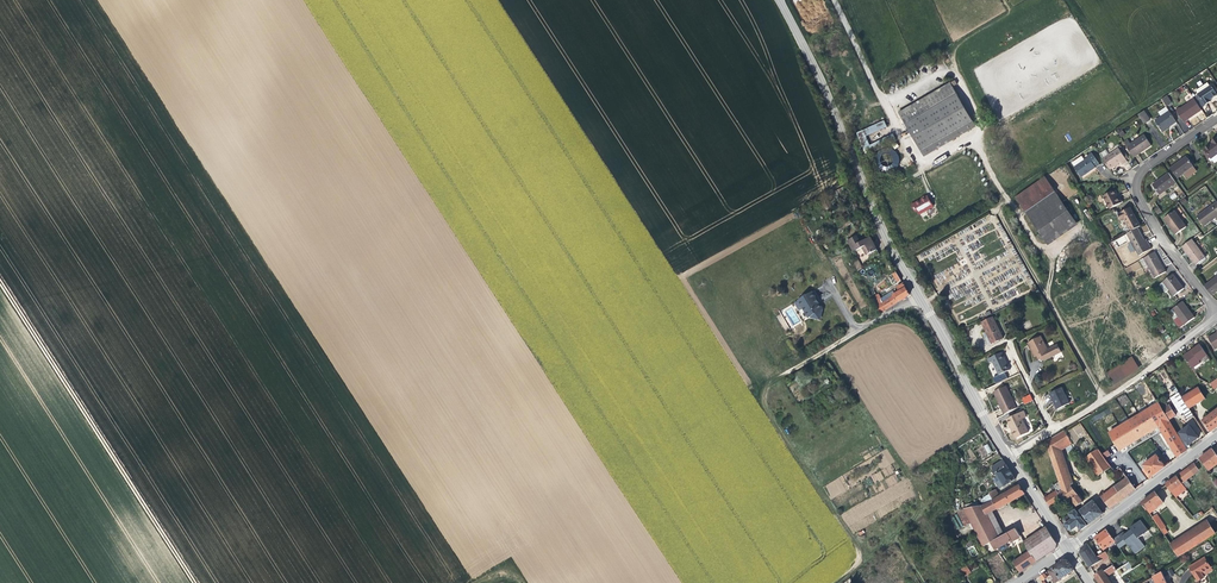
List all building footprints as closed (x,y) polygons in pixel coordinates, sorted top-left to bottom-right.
[(921,156),(974,129),(952,83),(898,110),(921,156)] [(1200,96),(1211,88),(1209,85),(1197,93),(1200,96)] [(1199,97),(1206,108),(1213,103),(1212,102),(1215,100),(1216,98),(1216,94),(1212,88),(1211,88),(1200,96),(1199,97)] [(1168,97),(1162,101),(1165,106),(1171,101),(1168,97)] [(1202,110),(1195,100),(1178,111),(1185,121),(1194,115),(1202,110)] [(1167,108),(1159,115),(1162,118),(1170,113),(1167,108)] [(1145,125),(1151,122),(1144,113),(1139,116),(1145,125)] [(1178,124),(1170,113),(1162,118),(1156,123),(1164,133),(1170,129),(1178,124)] [(884,121),(856,131),(864,154),(883,147),(880,140),(869,145),(866,135),(887,127),(884,121)] [(1121,137),(1125,134),(1121,129),(1117,132),(1121,137)] [(1152,149),(1144,138),(1128,149),(1135,160),(1145,153),(1152,149)] [(1213,159),(1216,156),(1216,139),(1213,143),(1214,145),(1210,147),(1206,150),(1208,152),(1212,158),(1213,159)] [(878,163),(884,173),(902,163),(891,145),(873,155),(878,163)] [(1109,157),(1106,152),(1101,156),(1111,171),(1120,165),(1127,161),(1119,150),(1109,157)] [(1088,158),(1090,160),(1075,169),(1083,180),(1095,172),(1097,171),(1096,170),(1100,166),(1093,155),(1088,158)] [(1190,159),(1182,164),(1181,163),(1171,169),(1179,180),(1186,175),(1195,168),(1196,168),(1190,159)] [(1190,180),(1199,173),(1195,168),(1186,175),(1190,180)] [(1160,183),(1153,188),(1159,197),(1176,184),(1169,174),(1159,181),(1160,183)] [(1047,179),(1017,199),(1049,247),(1079,227),(1047,179)] [(1115,191),(1105,197),(1113,209),(1124,203),(1121,199),(1120,196),(1118,197),(1115,191)] [(936,193),(921,203),(924,209),(926,208),(929,213),(942,204),(936,193)] [(1158,215),(1162,212),(1157,206),(1153,209),(1158,215)] [(1213,206),(1197,218),(1205,228),(1216,220),(1216,212),(1213,206)] [(1139,228),(1142,227),(1137,218),(1131,209),(1119,217),(1122,222),(1125,220),(1133,232),(1139,228)] [(1166,220),(1171,226),(1169,228),(1176,236),(1186,228),(1174,214),(1166,220)] [(1149,239),(1147,240),(1142,233),(1139,228),(1133,232),(1128,235),(1141,256),(1155,248),(1149,239)] [(855,238),(861,249),(864,247),(869,256),(879,250),(876,244),(872,237),(861,243),(857,236),(855,238)] [(855,238),(849,241),(855,252),(861,249),(855,238)] [(1194,241),(1183,249),(1187,253),(1198,267),(1207,259),(1194,241)] [(1157,252),(1146,258),(1159,279),(1169,272),(1163,262),(1157,252)] [(858,270),(862,268),(858,259),(853,262),(858,270)] [(897,270),(894,272),(897,277),(900,281),(903,279),(897,270)] [(1175,275),(1161,286),(1167,295),(1172,292),(1176,297),(1186,290),(1180,282),(1175,275)] [(1214,298),(1216,296),(1216,280),(1207,288),(1214,298)] [(878,294),(876,295),(886,310),(911,294),(905,282),(897,287),(899,290),(894,292),(896,295),(883,303),(878,294)] [(814,294),(801,301),(801,302),(797,305),(801,312),(805,309),(810,318),(811,320),(812,319),(820,321),(823,312),(824,311),(821,305),(821,304),(820,305),(817,301),(818,300),(818,299),(814,294)] [(881,313),(886,310),(876,295),(873,297),(881,313)] [(1187,301),(1172,312),(1179,320),(1182,318),(1188,325),(1199,318),(1190,306),(1187,301)] [(805,309),(801,312),(806,321),(810,318),(805,309)] [(996,317),(985,322),(992,335),(995,343),(1006,338),(996,317)] [(1050,349),(1043,337),(1030,344),(1036,357),(1038,356),(1040,360),(1042,361),(1045,360),(1047,363),(1065,353),(1060,344),(1050,349)] [(1208,356),(1201,345),(1193,351),(1194,352),(1186,358),(1194,369),(1202,364),(1200,361),(1208,356)] [(1001,376),(1012,372),(1008,362),(1003,353),(989,360),(991,364),(994,362),(1001,376)] [(1132,358),(1105,374),(1113,386),(1139,369),(1132,358)] [(1142,382),(1128,393),(1132,399),(1147,389),(1142,382)] [(1175,386),(1168,388),(1170,395),(1178,392),(1175,386)] [(1008,387),(996,393),(1002,406),(1007,415),(1019,409),(1008,387)] [(1072,404),(1064,388),(1053,394),(1052,394),(1055,399),(1057,404),(1061,410),(1072,404)] [(1206,399),(1200,389),(1183,399),(1190,410),(1206,399)] [(1021,398),(1024,404),(1033,400),(1030,394),(1021,398)] [(1180,394),(1176,397),(1178,402),(1176,403),(1179,407),(1181,406),(1183,411),(1187,411),(1185,413),(1189,420),(1194,417),(1190,410),(1183,399),(1180,394)] [(1163,412),(1159,405),(1110,435),(1122,452),(1160,428),(1180,458),(1189,451),(1179,436),(1170,423),(1163,412)] [(1163,412),(1170,423),(1173,422),(1171,420),(1176,417),(1170,407),(1163,412)] [(1205,421),(1213,432),(1216,430),(1216,412),(1205,421)] [(1026,413),(1010,421),(1014,429),(1020,440),(1033,434),(1026,419),(1029,418),(1026,413)] [(1191,427),(1179,436),(1189,451),(1193,448),(1191,446),(1200,439),(1195,433),(1191,427)] [(1065,432),(1046,444),(1064,491),(1072,487),(1073,486),(1060,451),(1072,444),(1065,432)] [(983,446),(987,454),(992,452),(988,444),(983,446)] [(1215,450),(1209,455),(1202,459),(1212,471),(1216,467),(1216,453),(1215,450)] [(1101,453),(1100,451),(1088,460),(1100,478),(1113,469),(1107,462),(1101,453)] [(1101,453),(1107,462),(1112,458),(1108,452),(1107,453),(1105,451),(1101,453)] [(1116,455),(1112,458),(1107,462),(1113,469),(1116,474),(1121,470),(1125,467),(1116,455)] [(1149,474),(1147,474),(1150,478),(1151,479),(1171,465),(1165,457),(1161,460),(1158,457),(1146,466),(1148,470),(1147,471),(1149,474)] [(1016,481),(1003,462),(992,469),(999,480),(995,482),(1000,490),(1016,481)] [(1132,473),(1131,474),(1125,467),(1121,470),(1128,479),(1137,490),(1143,485),(1135,474),(1134,475),(1132,473)] [(1184,485),(1187,489),(1192,486),(1188,481),(1195,475),(1190,469),(1178,477),(1184,485)] [(1176,479),(1168,485),(1174,492),(1184,485),(1178,477),(1176,479)] [(1137,490),(1128,479),(1104,498),(1112,509),(1137,490)] [(1080,506),(1084,504),(1072,487),(1064,491),(1060,494),(1059,495),(1063,500),(1067,506),(1073,501),(1075,504),(1079,509),(1081,507),(1080,506)] [(988,515),(993,512),(998,509),(999,510),(1025,496),(1020,488),(999,499),(993,502),(983,507),(964,508),(984,547),(992,543),(1000,539),(988,515)] [(993,502),(999,499),(995,492),(990,496),(993,502)] [(1046,500),(1051,508),(1063,500),(1059,495),(1060,494),(1059,492),(1046,500)] [(1144,503),(1152,514),(1160,508),(1166,504),(1158,493),(1144,503)] [(1095,503),(1082,513),(1091,525),(1104,515),(1100,510),(1095,503)] [(1000,539),(1005,537),(993,512),(988,515),(1000,539)] [(1078,528),(1080,527),(1083,531),(1089,526),(1077,512),(1066,520),(1065,522),(1067,525),(1066,526),(1070,531),(1075,531),(1078,528)] [(1163,531),(1168,528),(1163,521),(1159,524),(1163,531)] [(1205,521),(1183,536),(1190,547),(1213,532),(1205,521)] [(1132,530),(1133,531),(1131,533),(1130,534),(1142,552),(1147,548),(1140,540),(1150,532),(1142,522),(1132,530)] [(1000,539),(992,543),(996,551),(1001,548),(1022,537),(1017,530),(1005,537),(1000,539)] [(1058,545),(1048,530),(1044,532),(1026,544),(1032,552),(1038,562),(1058,550),(1058,545)] [(1101,546),(1105,551),(1117,543),(1116,541),(1108,531),(1097,540),(1101,546)] [(1126,537),(1125,534),(1116,541),(1117,543),(1121,550),(1129,545),(1137,556),(1142,552),(1130,534),(1126,537)] [(1177,555),(1190,547),(1183,536),(1170,544),(1177,555)] [(1106,562),(1111,559),(1108,554),(1100,559),(1095,552),(1089,545),(1084,550),(1083,555),(1092,569),(1097,566),(1105,561),(1106,562)] [(924,558),(934,553),(930,547),(921,552),(924,558)] [(1022,573),(1038,562),(1032,552),(1015,563),(1022,573)] [(1116,567),(1119,573),(1131,564),(1128,559),(1116,567)] [(1203,574),(1212,568),(1206,559),(1191,568),(1198,579),(1204,575),(1203,574)] [(1113,562),(1103,569),(1105,573),(1106,574),(1116,567),(1113,562)] [(1057,582),(1059,582),(1066,579),(1076,572),(1070,563),(1065,563),(1050,573),(1057,582)] [(965,577),(971,572),(966,565),(960,570),(965,577)] [(1119,573),(1116,567),(1106,574),(1109,579),(1119,573)] [(1109,579),(1106,574),(1105,573),(1098,577),(1101,582),(1112,582),(1109,579)] [(1158,578),(1160,582),(1170,582),(1166,574),(1158,578)]
